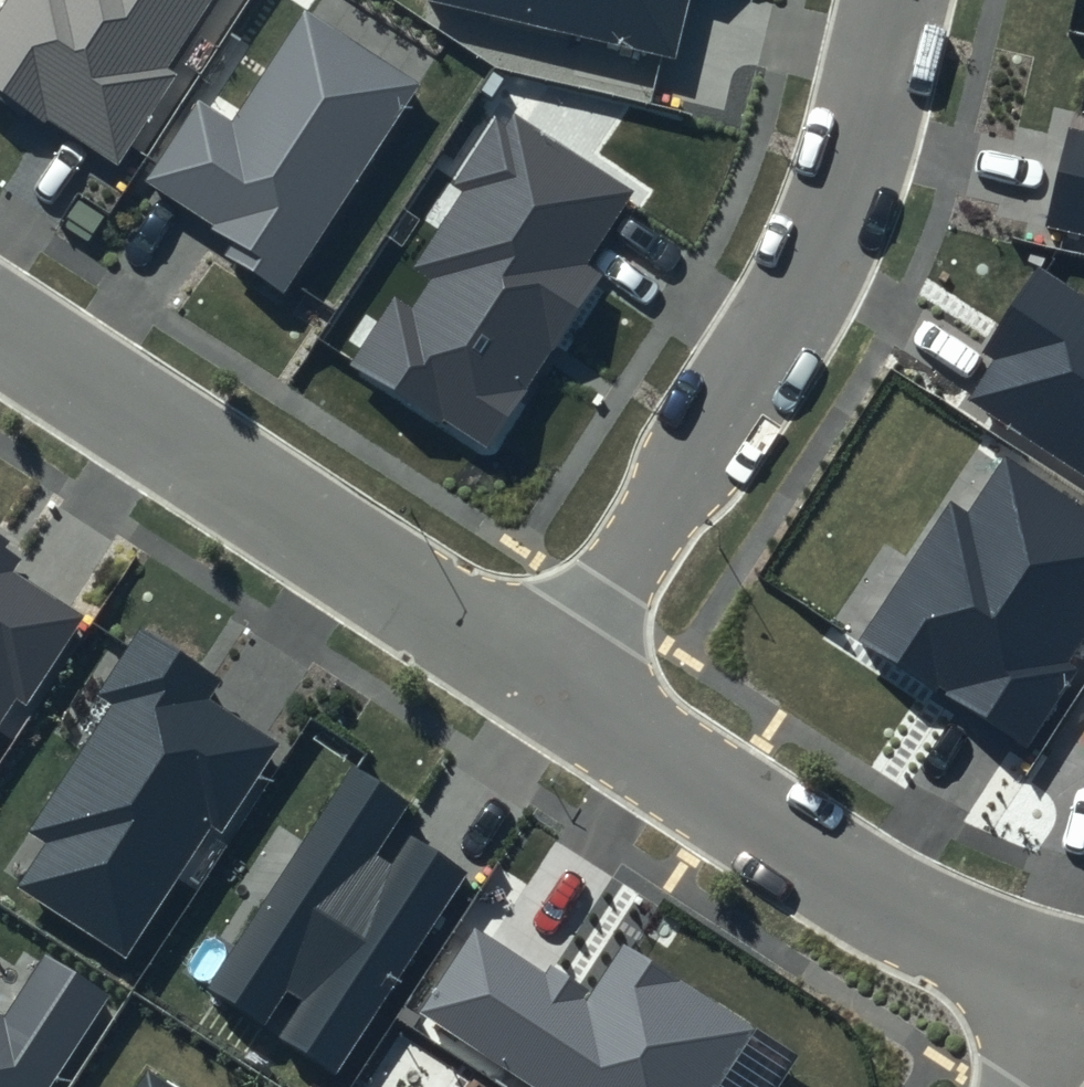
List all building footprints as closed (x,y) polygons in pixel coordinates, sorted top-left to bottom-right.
[(0,13),(0,93),(116,167),(176,75),(167,69),(211,0),(9,0),(0,13)] [(676,58),(690,0),(435,0),(676,58)] [(418,83),(305,11),(233,123),(197,100),(145,180),(231,235),(221,251),(283,291),(418,83)] [(505,129),(493,122),(451,186),(460,192),(411,269),(429,281),(412,307),(395,295),(353,361),(489,448),(601,275),(583,264),(630,192),(513,116),(505,129)] [(1069,130),(1046,227),(1083,236),(1083,134),(1069,130)] [(1038,267),(983,351),(995,358),(970,397),(1083,472),(1083,297),(1038,267)] [(1001,456),(967,511),(952,501),(863,639),(1028,743),(1074,671),(1064,664),(1083,633),(1083,509),(1001,456)] [(0,535),(0,725),(16,701),(25,708),(85,617),(14,572),(26,552),(0,535)] [(219,681),(140,630),(99,693),(113,701),(29,830),(46,841),(17,887),(126,957),(210,827),(220,833),(278,744),(207,699),(219,681)] [(406,803),(352,767),(207,987),(264,1024),(286,991),(303,1002),(279,1039),(334,1076),(469,872),(411,834),(389,866),(372,855),(406,803)] [(476,930),(421,1013),(535,1086),(774,1086),(795,1055),(624,944),(593,992),(549,964),(543,973),(476,930)] [(43,954),(3,1015),(0,1013),(0,1086),(49,1086),(108,997),(43,954)] [(147,1071),(136,1086),(172,1086),(147,1071)]
